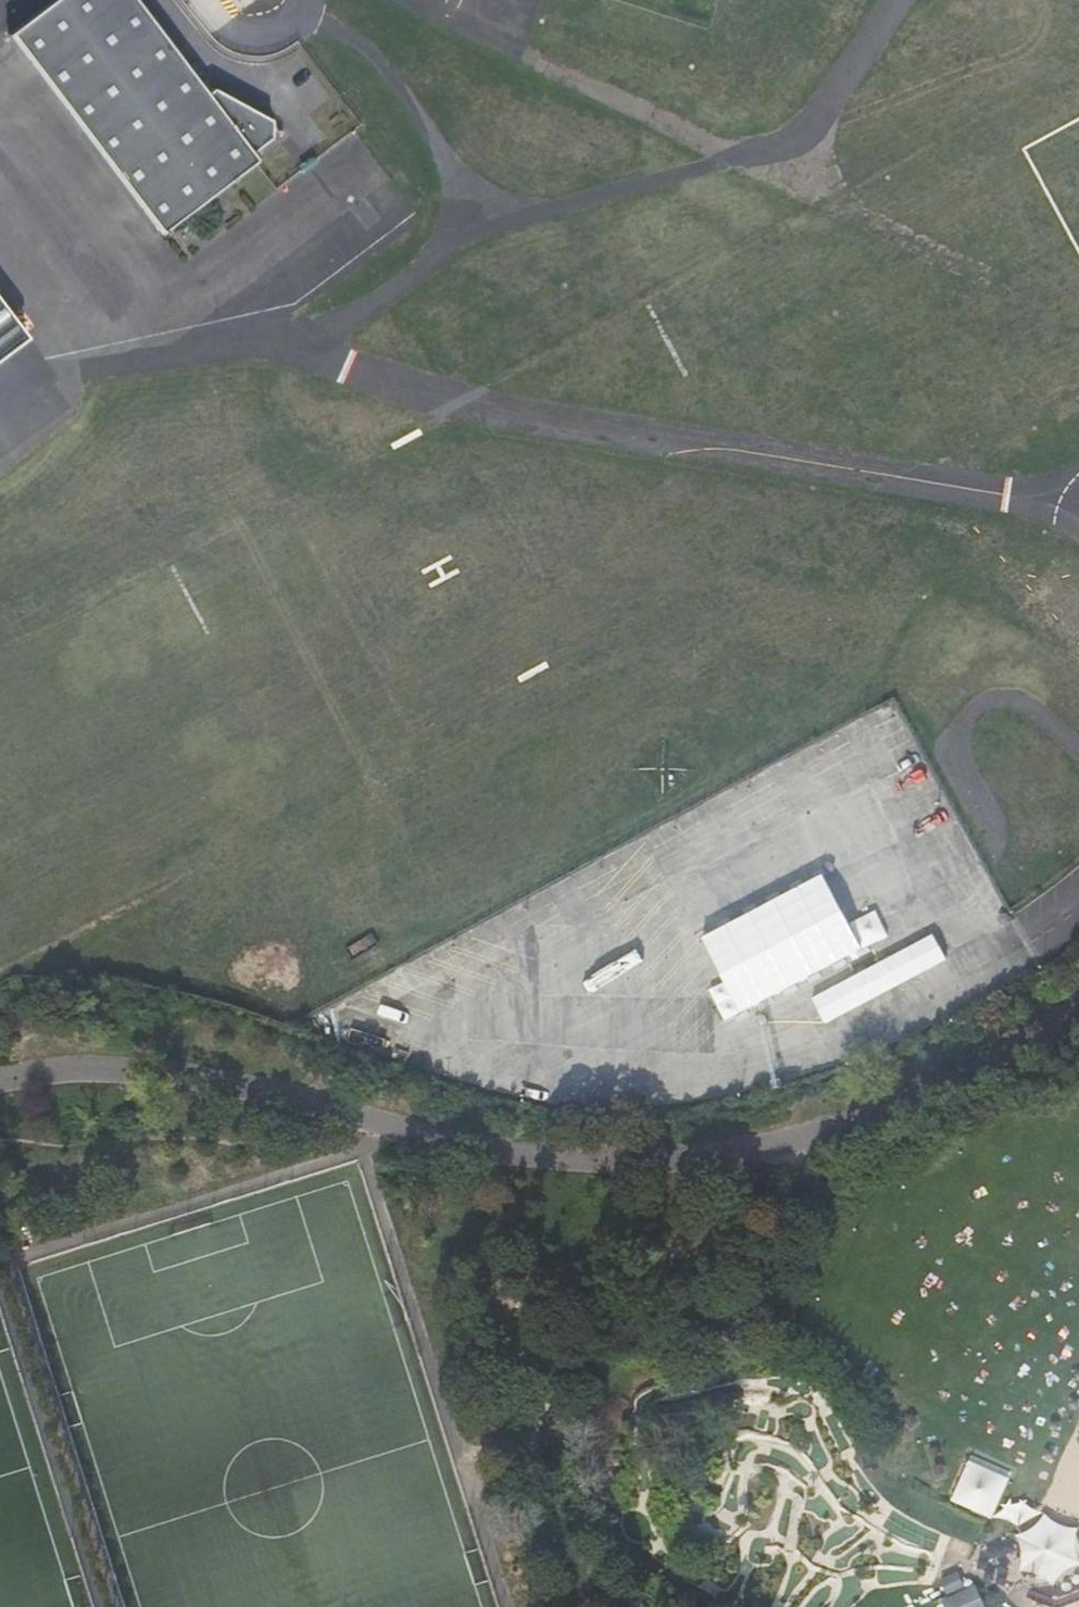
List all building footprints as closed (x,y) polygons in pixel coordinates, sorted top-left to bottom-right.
[(7,35),(159,234),(255,160),(250,153),(269,138),(274,122),(215,93),(207,99),(132,0),(53,0),(7,35)] [(25,336),(0,304),(0,355),(25,336)] [(1011,1479),(971,1461),(953,1501),(993,1518),(1011,1479)] [(1020,1526),(1024,1577),(1078,1572),(1078,1536),(1078,1521),(1020,1526)] [(960,1572),(942,1580),(948,1594),(966,1586),(960,1572)] [(944,1601),(946,1606),(987,1606),(977,1585),(944,1601)]
